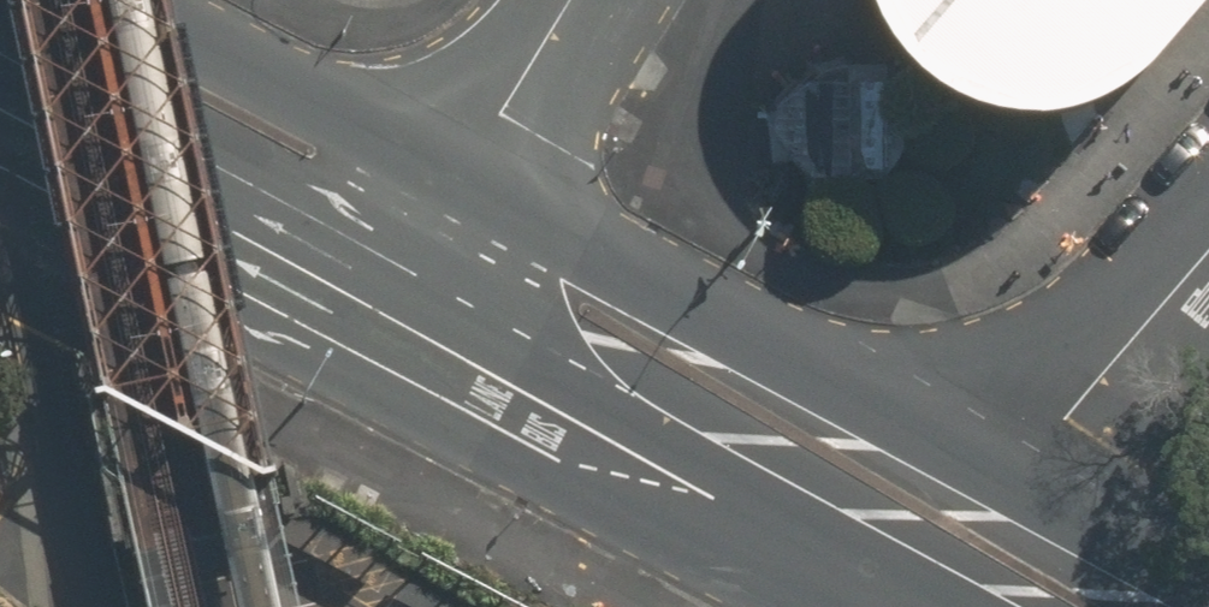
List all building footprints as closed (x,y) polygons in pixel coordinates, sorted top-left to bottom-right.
[(866,14),(883,61),(927,99),(981,120),(1044,125),(1090,109),(1145,78),(1208,4),(1208,0),(863,0),(866,14)]
